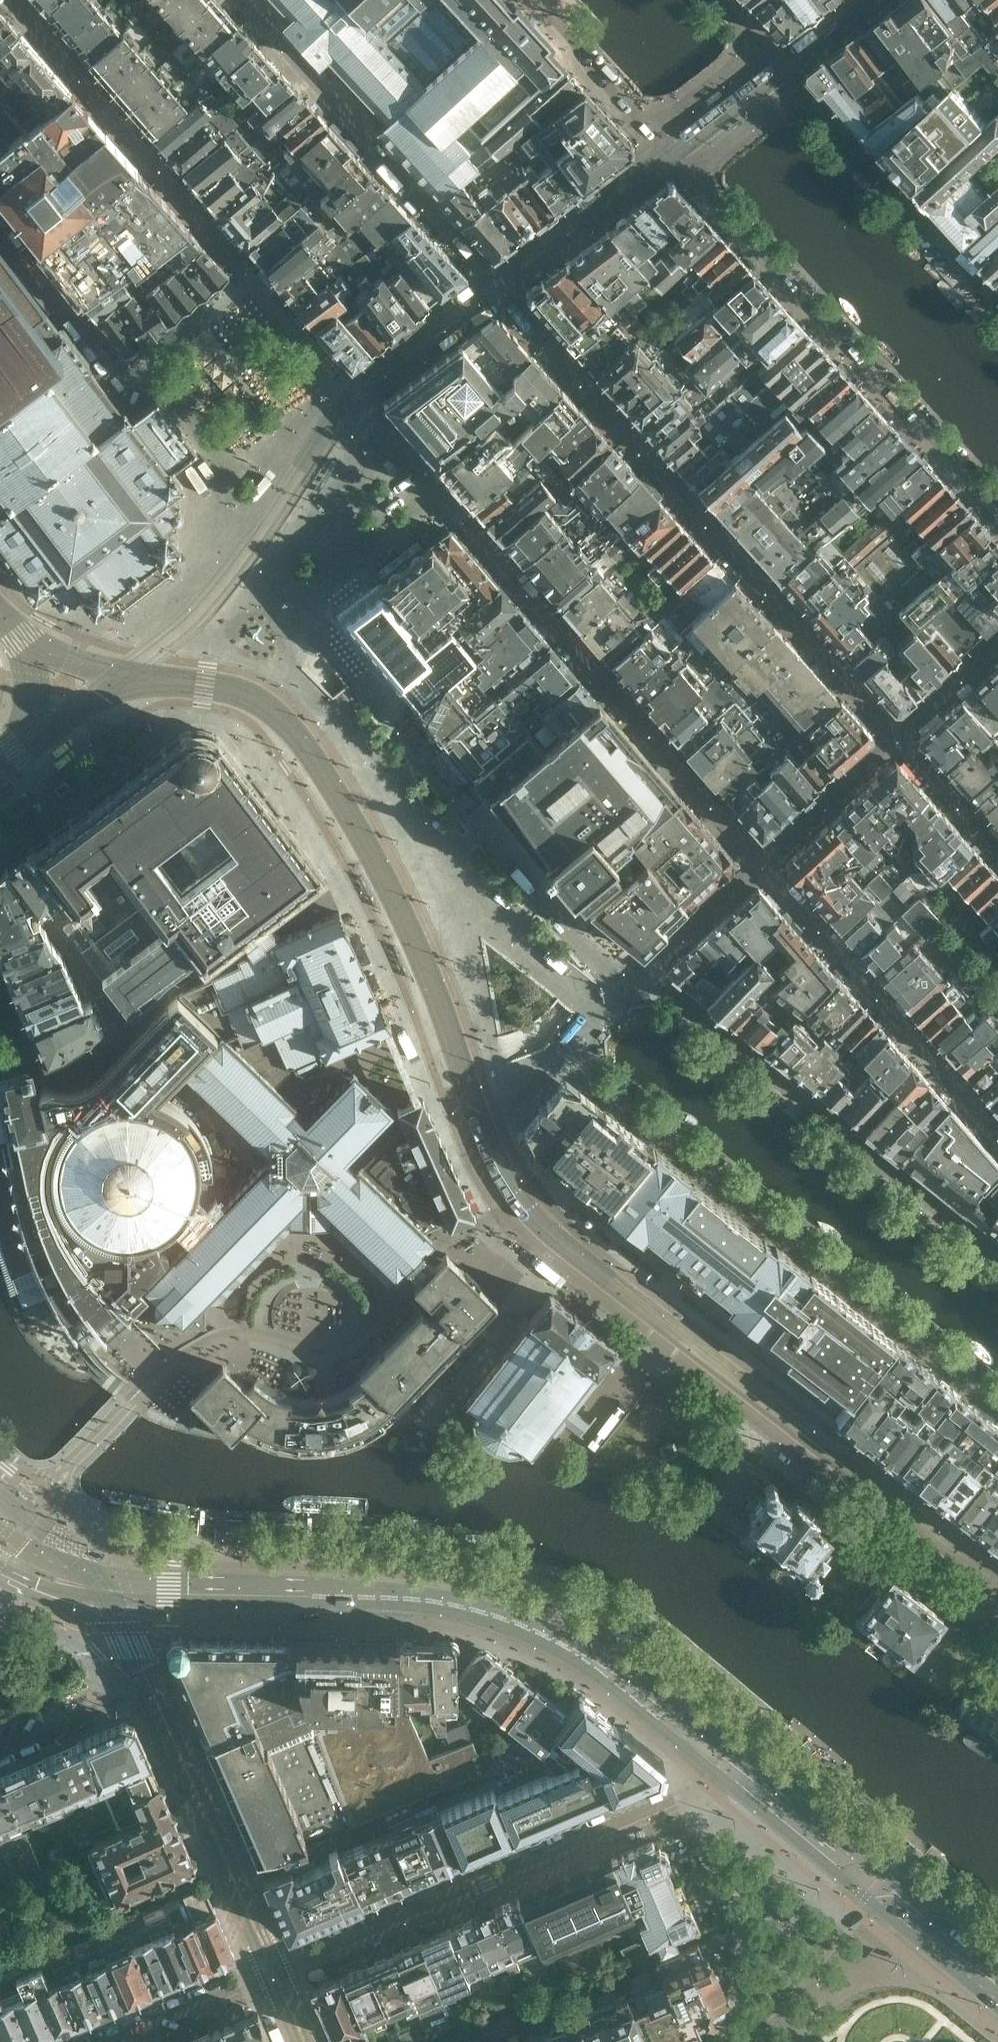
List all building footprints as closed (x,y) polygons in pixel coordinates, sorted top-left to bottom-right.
[(46,14),(61,0),(34,0),(46,14)] [(99,0),(61,0),(46,14),(87,62),(125,30),(99,0)] [(216,0),(147,0),(199,58),(237,24),(236,23),(237,23),(216,0)] [(411,167),(428,186),(439,198),(467,176),(478,168),(464,153),(482,137),(465,119),(498,89),(497,89),(524,64),(541,83),(561,64),(562,64),(554,55),(553,55),(545,47),(550,42),(515,4),(510,8),(502,0),(447,0),(461,15),(451,24),(435,7),(395,45),(424,77),(464,40),(470,46),(426,86),(366,22),(389,0),(275,0),(292,19),(285,26),(319,64),(327,57),(387,121),(378,130),(411,167)] [(768,0),(745,0),(754,10),(768,0)] [(787,0),(768,0),(754,10),(778,36),(779,34),(783,35),(785,36),(804,22),(787,0)] [(817,0),(787,0),(804,22),(823,7),(817,0)] [(973,75),(987,61),(997,73),(997,31),(988,40),(974,51),(936,0),(906,0),(881,19),(929,81),(941,71),(958,89),(973,75)] [(958,0),(936,0),(974,51),(988,40),(958,0)] [(979,0),(958,0),(988,40),(997,31),(997,24),(979,0)] [(997,24),(997,0),(979,0),(997,24)] [(0,11),(0,53),(20,35),(21,35),(0,11)] [(929,81),(881,19),(851,42),(900,105),(929,81)] [(205,84),(254,43),(237,24),(199,58),(185,70),(200,89),(205,84)] [(189,104),(125,30),(87,62),(152,136),(189,104)] [(72,96),(20,35),(0,53),(0,151),(22,134),(24,136),(72,96)] [(900,105),(851,42),(830,57),(880,121),(900,105)] [(239,80),(266,57),(254,43),(205,84),(213,93),(234,75),(239,80)] [(243,101),(245,99),(279,71),(266,57),(239,80),(245,88),(237,94),(243,101)] [(880,121),(830,57),(817,68),(818,69),(817,77),(816,78),(855,121),(856,121),(863,129),(865,132),(880,121)] [(534,114),(573,77),(561,64),(541,83),(482,137),(497,153),(506,146),(532,125),(540,120),(534,114)] [(243,131),(294,88),(279,71),(245,99),(253,109),(237,122),(234,125),(237,128),(238,126),(243,131)] [(917,187),(997,116),(997,101),(973,75),(958,89),(941,71),(929,81),(900,105),(880,121),(865,132),(866,133),(867,133),(882,149),(881,149),(883,151),(883,150),(886,153),(915,184),(914,185),(917,187)] [(540,120),(583,87),(573,77),(534,114),(540,120)] [(167,154),(212,116),(228,135),(237,128),(234,125),(237,122),(213,93),(205,84),(200,89),(203,92),(189,104),(152,136),(167,154)] [(583,87),(540,120),(532,125),(582,190),(629,154),(628,154),(632,151),(633,144),(630,140),(630,139),(583,87)] [(271,164),(257,148),(271,136),(267,132),(305,100),(294,88),(243,131),(238,126),(237,128),(228,135),(182,171),(216,210),(271,164)] [(136,170),(72,96),(24,136),(22,134),(0,151),(0,196),(1,195),(6,202),(5,203),(4,204),(14,217),(16,216),(22,224),(21,226),(40,249),(136,170)] [(278,144),(316,113),(305,100),(267,132),(271,136),(278,144)] [(289,158),(328,125),(316,113),(278,144),(289,158)] [(182,171),(228,135),(212,116),(167,154),(182,171)] [(971,173),(997,150),(997,116),(917,187),(935,206),(971,173)] [(372,175),(328,125),(289,158),(276,170),(303,202),(313,193),(328,211),(372,175)] [(582,190),(532,125),(506,146),(555,210),(556,210),(582,190)] [(555,210),(506,146),(497,153),(545,218),(555,210)] [(545,218),(497,153),(484,163),(534,226),(545,218)] [(534,226),(484,163),(478,168),(467,176),(474,187),(515,241),(534,226)] [(303,202),(276,170),(271,164),(216,210),(248,248),(277,224),(287,215),(303,202)] [(202,246),(190,231),(136,170),(40,249),(49,259),(50,259),(55,265),(54,266),(69,285),(70,285),(71,285),(76,291),(75,291),(75,292),(83,303),(130,267),(135,273),(162,252),(175,243),(188,259),(190,258),(213,286),(227,275),(202,246)] [(997,216),(997,189),(991,196),(971,173),(935,206),(968,243),(997,216)] [(337,238),(389,194),(372,175),(328,211),(318,220),(303,202),(287,215),(293,222),(283,230),(277,224),(248,248),(265,267),(319,221),(335,240),(337,238)] [(482,209),(471,196),(474,193),(471,190),(474,187),(467,176),(439,198),(438,198),(462,224),(482,209)] [(702,215),(698,211),(672,184),(665,184),(648,199),(673,226),(664,234),(671,242),(702,215)] [(515,241),(474,187),(471,190),(474,193),(471,196),(482,209),(462,224),(490,256),(495,256),(515,241)] [(390,235),(411,218),(389,194),(337,238),(354,259),(367,254),(380,244),(390,235)] [(673,226),(648,199),(638,207),(664,234),(673,226)] [(671,242),(664,234),(638,207),(627,215),(661,251),(671,242)] [(661,251),(627,215),(608,231),(641,268),(661,251)] [(687,260),(717,232),(702,215),(671,242),(661,251),(641,268),(657,286),(687,260)] [(997,250),(997,216),(968,243),(985,262),(997,250)] [(464,273),(411,218),(390,235),(442,297),(452,289),(463,280),(464,273)] [(320,253),(324,250),(336,241),(335,240),(319,221),(265,267),(281,285),(304,268),(321,254),(320,253)] [(657,286),(641,268),(608,231),(567,262),(631,335),(644,323),(642,321),(631,310),(638,304),(657,286)] [(717,232),(687,260),(691,265),(667,287),(673,294),(679,288),(728,245),(717,232)] [(442,297),(390,235),(380,244),(430,305),(442,297)] [(213,286),(190,258),(188,259),(175,243),(162,252),(198,297),(213,286)] [(430,305),(380,244),(367,254),(415,316),(430,305)] [(708,283),(739,257),(728,245),(679,288),(689,299),(700,290),(696,285),(704,278),(708,283)] [(196,450),(157,399),(132,419),(124,409),(121,412),(88,368),(90,367),(62,330),(61,331),(0,246),(0,547),(3,551),(4,550),(9,557),(8,557),(11,561),(10,561),(12,564),(13,563),(14,565),(15,567),(16,567),(21,573),(20,574),(22,576),(22,575),(24,578),(22,580),(27,585),(32,591),(31,591),(36,597),(47,589),(53,597),(53,598),(75,601),(75,600),(83,594),(95,609),(112,597),(115,595),(114,594),(115,594),(114,593),(157,559),(158,561),(159,561),(162,560),(161,559),(178,546),(166,530),(175,524),(176,524),(179,502),(177,502),(171,494),(182,486),(170,470),(196,450)] [(297,304),(341,272),(340,270),(324,250),(320,253),(321,254),(304,268),(281,285),(297,304)] [(985,262),(997,276),(997,250),(985,262)] [(162,252),(135,273),(134,274),(142,284),(143,284),(147,290),(146,291),(148,295),(168,321),(198,297),(162,252)] [(415,316),(367,254),(354,259),(348,264),(348,263),(340,270),(341,272),(358,295),(357,296),(365,307),(389,337),(415,316)] [(684,330),(752,272),(739,257),(708,283),(700,290),(689,299),(671,315),(683,329),(684,330)] [(550,324),(551,324),(595,374),(635,339),(631,335),(567,262),(528,291),(528,299),(550,324)] [(96,319),(115,305),(132,292),(142,284),(134,274),(135,273),(130,267),(83,303),(84,303),(80,306),(92,321),(96,318),(96,319)] [(315,325),(337,310),(348,302),(357,296),(358,295),(341,272),(297,304),(315,325)] [(734,351),(785,309),(768,290),(752,272),(684,330),(683,329),(664,346),(662,345),(651,354),(610,391),(625,407),(677,361),(691,378),(702,390),(715,406),(752,372),(734,351)] [(156,330),(141,310),(144,307),(139,301),(132,292),(115,305),(142,341),(156,330)] [(168,321),(148,295),(139,301),(144,307),(141,310),(156,330),(168,321)] [(389,337),(365,307),(357,314),(348,302),(337,310),(371,351),(389,337)] [(648,316),(638,304),(631,310),(642,321),(648,316)] [(142,341),(115,305),(96,319),(96,318),(92,321),(104,336),(104,335),(109,341),(113,339),(125,354),(142,341)] [(752,372),(802,328),(785,309),(734,351),(752,372)] [(371,351),(337,310),(315,325),(351,366),(371,351)] [(530,355),(497,318),(492,319),(460,344),(493,384),(530,355)] [(800,431),(854,384),(836,365),(802,328),(752,372),(715,406),(705,415),(704,414),(694,422),(705,434),(710,440),(716,446),(723,454),(728,459),(783,411),(800,430),(800,431)] [(610,391),(651,354),(637,337),(635,339),(595,374),(610,391)] [(509,438),(561,390),(530,355),(493,384),(460,344),(445,356),(442,357),(383,402),(436,464),(473,436),(474,437),(494,422),(509,438)] [(687,405),(686,404),(681,398),(689,391),(683,385),(691,378),(677,361),(625,407),(640,424),(644,431),(650,437),(687,405)] [(819,481),(887,421),(854,384),(800,431),(800,430),(785,442),(819,481)] [(525,456),(578,408),(561,390),(509,438),(494,422),(474,437),(473,436),(436,464),(471,504),(498,484),(497,483),(525,458),(525,456)] [(662,450),(694,422),(704,414),(705,415),(715,406),(702,390),(686,404),(687,405),(650,437),(662,450)] [(549,474),(559,464),(558,463),(561,460),(560,458),(593,425),(578,408),(525,456),(525,458),(497,483),(498,484),(471,504),(488,523),(549,474)] [(835,499),(819,481),(785,442),(800,430),(783,411),(728,459),(719,467),(696,488),(780,581),(814,551),(828,539),(839,529),(851,518),(835,499)] [(835,499),(904,439),(887,421),(819,481),(835,499)] [(673,463),(696,442),(705,434),(694,422),(662,450),(673,463)] [(593,425),(560,458),(561,460),(558,463),(559,464),(549,474),(488,523),(503,540),(522,561),(576,516),(584,526),(639,477),(610,444),(593,425)] [(879,494),(921,457),(904,439),(835,499),(851,518),(879,494)] [(685,475),(716,446),(710,440),(701,448),(696,442),(673,463),(685,475)] [(696,488),(719,467),(714,462),(723,454),(716,446),(685,475),(696,488)] [(892,509),(934,472),(921,457),(879,494),(892,509)] [(853,567),(946,485),(934,472),(892,509),(852,544),(841,553),(844,556),(853,567)] [(604,548),(658,500),(639,477),(584,526),(576,516),(522,561),(551,595),(605,550),(604,548)] [(878,596),(915,563),(898,544),(918,526),(931,540),(929,542),(925,539),(911,551),(918,560),(972,513),(946,485),(853,567),(855,569),(866,583),(878,596)] [(620,567),(642,546),(674,518),(658,500),(604,548),(605,550),(615,560),(620,567)] [(979,573),(997,556),(997,542),(988,531),(972,513),(918,560),(915,563),(878,596),(866,583),(819,625),(842,650),(864,675),(881,659),(881,657),(892,647),(880,634),(883,632),(879,627),(891,616),(909,636),(915,630),(923,623),(927,619),(951,598),(972,579),(979,573)] [(713,561),(674,518),(642,546),(656,562),(648,569),(659,581),(667,574),(680,590),(713,561)] [(852,544),(839,529),(828,539),(841,553),(852,544)] [(499,587),(450,531),(432,545),(467,586),(481,603),(500,587),(499,587)] [(449,601),(467,586),(432,545),(378,585),(415,630),(432,615),(435,619),(452,605),(449,601)] [(561,607),(562,607),(615,560),(605,550),(551,595),(561,607)] [(796,599),(830,569),(814,551),(780,581),(796,599)] [(855,569),(853,567),(844,556),(836,563),(842,569),(835,575),(830,569),(796,599),(807,612),(855,569)] [(997,595),(997,556),(979,573),(984,579),(978,585),(988,596),(994,590),(997,595)] [(581,629),(634,584),(620,567),(615,560),(562,607),(581,629)] [(695,597),(723,572),(713,561),(680,590),(674,595),(680,602),(691,592),(695,597)] [(819,625),(866,583),(855,569),(807,612),(819,625)] [(694,618),(734,583),(723,572),(695,597),(698,601),(688,610),(694,618)] [(992,600),(988,596),(978,585),(972,579),(951,598),(984,634),(997,620),(997,607),(992,600)] [(718,675),(773,627),(734,583),(694,618),(680,631),(686,638),(696,650),(717,674),(718,675)] [(600,650),(652,606),(634,584),(581,629),(600,650)] [(378,585),(340,614),(416,707),(473,659),(466,650),(449,630),(429,647),(415,630),(378,585)] [(500,587),(481,603),(449,630),(466,650),(475,641),(516,606),(500,588),(500,587)] [(984,634),(951,598),(927,619),(935,628),(960,655),(984,634)] [(610,662),(666,615),(655,603),(652,606),(600,650),(610,662)] [(549,645),(516,606),(475,641),(483,650),(476,656),(485,666),(491,660),(500,671),(498,673),(504,679),(521,665),(523,667),(549,645)] [(630,686),(686,638),(680,631),(666,615),(610,662),(630,686)] [(947,667),(915,630),(909,636),(891,616),(879,627),(883,632),(894,644),(910,665),(909,667),(926,687),(947,667)] [(960,655),(935,628),(931,632),(923,623),(915,630),(947,667),(960,655)] [(752,690),(796,651),(773,626),(773,627),(718,675),(732,693),(744,682),(752,690)] [(641,698),(696,650),(686,638),(630,686),(641,698)] [(538,714),(579,679),(550,644),(549,645),(523,667),(521,665),(504,679),(503,685),(441,736),(474,776),(540,718),(538,714)] [(926,687),(909,667),(910,665),(894,644),(892,647),(881,657),(881,659),(864,675),(894,711),(900,711),(926,687)] [(661,722),(691,696),(717,674),(696,650),(641,698),(661,722)] [(783,749),(808,727),(839,700),(796,651),(752,690),(744,682),(732,693),(741,704),(734,709),(743,718),(749,726),(701,769),(715,786),(757,750),(764,743),(772,737),(783,749)] [(441,736),(503,685),(504,679),(498,673),(500,671),(491,660),(485,666),(476,656),(473,659),(416,707),(441,736)] [(986,677),(974,689),(997,715),(997,666),(986,677)] [(686,752),(718,723),(734,709),(741,704),(732,693),(718,675),(717,674),(691,696),(707,715),(677,742),(686,752)] [(489,795),(599,702),(579,679),(538,714),(540,718),(474,776),(489,795)] [(974,689),(962,700),(993,734),(997,739),(997,715),(974,689)] [(677,742),(707,715),(691,696),(661,722),(677,742)] [(870,739),(870,733),(840,699),(839,700),(808,727),(809,729),(804,734),(809,738),(835,769),(870,739)] [(993,734),(962,700),(961,700),(943,716),(962,738),(968,744),(975,751),(993,734)] [(631,839),(680,797),(598,702),(489,795),(569,892),(584,904),(587,907),(635,866),(621,848),(631,839)] [(956,744),(962,738),(943,716),(922,735),(921,742),(944,767),(961,751),(956,744)] [(701,769),(749,726),(743,718),(731,728),(735,733),(730,737),(718,723),(686,752),(701,769)] [(318,867),(317,869),(306,855),(308,854),(304,849),(302,850),(292,836),(294,835),(290,830),(288,831),(278,818),(279,816),(279,815),(280,814),(271,801),(268,798),(265,794),(262,789),(250,774),(248,776),(248,774),(246,776),(235,762),(237,761),(233,756),(232,757),(221,743),(223,742),(218,736),(217,736),(216,735),(215,735),(214,734),(213,734),(212,733),(211,733),(209,732),(205,730),(203,730),(201,729),(197,729),(193,730),(190,731),(187,731),(185,732),(185,731),(179,736),(180,738),(177,740),(166,748),(165,746),(160,750),(161,752),(148,762),(146,761),(141,764),(143,766),(129,777),(128,775),(123,779),(124,780),(110,791),(109,789),(104,793),(105,795),(92,805),(90,803),(85,807),(87,809),(73,819),(72,817),(67,821),(68,823),(55,833),(53,832),(48,835),(50,837),(36,848),(35,846),(28,851),(29,851),(0,873),(0,947),(44,929),(39,919),(33,921),(26,907),(32,904),(38,912),(62,894),(77,914),(63,925),(109,985),(107,986),(112,992),(114,991),(122,1001),(132,1015),(166,980),(197,956),(204,965),(210,960),(209,958),(222,948),(224,949),(229,946),(227,944),(241,933),(242,935),(247,931),(246,930),(260,919),(261,921),(266,917),(265,916),(278,905),(280,907),(284,903),(283,901),(297,891),(298,893),(303,889),(302,887),(315,877),(317,879),(323,874),(318,867)] [(997,762),(997,739),(993,734),(975,751),(968,744),(961,751),(944,767),(968,792),(994,768),(993,767),(997,762)] [(783,749),(772,737),(764,743),(775,756),(783,749)] [(835,769),(809,738),(802,744),(810,752),(806,756),(826,778),(835,769)] [(726,798),(745,781),(758,770),(752,763),(762,755),(757,750),(715,786),(726,798)] [(826,778),(806,756),(802,759),(795,751),(789,756),(816,787),(826,778)] [(816,787),(789,756),(787,754),(775,764),(771,759),(764,765),(797,804),(802,800),(807,805),(821,792),(816,787)] [(997,793),(997,762),(993,767),(994,768),(968,792),(982,808),(997,793)] [(927,796),(899,765),(891,764),(869,784),(869,785),(900,820),(905,815),(927,796)] [(764,765),(758,770),(745,781),(756,794),(780,820),(797,804),(764,765)] [(66,781),(55,788),(60,795),(71,787),(66,781)] [(732,815),(756,794),(745,781),(726,798),(732,805),(727,809),(732,815)] [(900,820),(869,785),(856,797),(895,842),(900,848),(907,842),(902,836),(909,830),(900,820)] [(993,820),(997,815),(997,793),(982,808),(993,820)] [(780,820),(756,794),(732,815),(752,838),(757,833),(761,838),(780,820)] [(920,837),(943,814),(927,796),(905,815),(915,826),(912,828),(920,837)] [(733,858),(680,797),(631,839),(645,857),(686,908),(733,865),(733,858)] [(895,842),(856,797),(843,809),(871,841),(877,836),(888,848),(895,842)] [(871,841),(843,809),(830,822),(858,853),(871,841)] [(928,863),(960,833),(943,814),(920,837),(916,840),(921,845),(916,850),(921,855),(915,861),(917,863),(920,867),(927,861),(928,863)] [(891,886),(878,870),(875,873),(858,853),(830,822),(787,861),(787,862),(787,867),(786,867),(808,892),(828,916),(829,916),(839,928),(867,902),(870,906),(891,886)] [(934,882),(972,847),(960,833),(928,863),(927,861),(920,867),(917,863),(891,886),(903,899),(912,890),(918,897),(923,892),(934,882)] [(956,885),(984,860),(972,847),(934,882),(940,888),(950,879),(956,885)] [(686,908),(645,857),(635,866),(587,907),(642,951),(686,908)] [(957,908),(995,873),(984,860),(956,885),(962,892),(951,901),(957,908)] [(997,894),(997,876),(995,873),(957,908),(963,914),(973,905),(979,911),(997,894)] [(859,951),(898,915),(909,905),(903,899),(891,886),(870,906),(867,902),(839,928),(859,951)] [(787,954),(765,930),(781,914),(760,889),(755,888),(724,917),(755,953),(772,972),(788,956),(787,954)] [(946,917),(935,904),(923,892),(918,897),(909,905),(898,915),(913,930),(917,926),(922,931),(931,923),(935,928),(946,917)] [(997,917),(997,894),(979,911),(985,917),(974,927),(980,933),(997,917)] [(370,985),(348,936),(350,935),(339,911),(274,941),(275,945),(240,961),(242,966),(180,994),(222,1035),(223,1036),(235,1030),(242,1045),(257,1038),(263,1052),(278,1046),(288,1068),(293,1066),(296,1071),(307,1075),(318,1070),(322,1059),(319,1054),(324,1052),(325,1056),(363,1039),(375,1033),(376,1036),(380,1035),(379,1031),(387,1028),(391,1026),(381,1004),(379,1005),(370,985)] [(763,981),(755,989),(793,1019),(800,1012),(836,976),(813,951),(803,938),(781,914),(765,930),(787,954),(788,956),(772,972),(763,981)] [(873,967),(913,931),(913,930),(898,915),(859,951),(873,967)] [(755,953),(724,917),(696,944),(713,960),(715,959),(733,976),(739,969),(733,963),(737,958),(734,955),(738,952),(747,961),(755,953)] [(980,933),(986,940),(996,931),(997,932),(997,917),(980,933)] [(910,1010),(938,985),(964,961),(935,928),(931,923),(922,931),(877,972),(887,984),(888,984),(900,998),(899,998),(910,1010)] [(52,943),(51,944),(44,929),(0,947),(0,954),(1,957),(4,965),(5,965),(9,974),(59,952),(52,943)] [(733,976),(715,959),(713,960),(696,944),(684,955),(667,971),(687,987),(707,1002),(733,976)] [(60,952),(59,952),(9,974),(20,1000),(72,978),(60,952)] [(763,981),(772,972),(755,953),(747,961),(739,969),(733,976),(707,1002),(727,1019),(749,996),(755,989),(763,981)] [(921,1023),(975,973),(969,967),(943,991),(938,985),(910,1010),(921,1023)] [(931,1035),(986,985),(981,979),(975,973),(921,1023),(931,1035)] [(830,1027),(856,1000),(836,976),(800,1012),(823,1034),(830,1027)] [(84,1003),(72,978),(20,1000),(31,1026),(84,1003)] [(942,1048),(997,998),(986,985),(931,1035),(942,1048)] [(202,1134),(199,1129),(196,1125),(194,1121),(191,1118),(188,1115),(183,1110),(177,1106),(173,1104),(170,1102),(165,1099),(162,1097),(158,1096),(217,1035),(177,996),(98,1077),(95,1080),(91,1082),(88,1084),(84,1086),(79,1087),(76,1088),(71,1089),(66,1089),(61,1089),(58,1088),(55,1087),(52,1086),(47,1084),(46,1084),(45,1084),(44,1084),(42,1084),(41,1085),(40,1086),(40,1087),(39,1088),(39,1089),(38,1090),(35,1091),(32,1080),(31,1080),(20,1073),(20,1072),(6,1075),(5,1070),(0,1072),(0,1136),(0,1137),(6,1135),(7,1140),(3,1141),(3,1139),(1,1140),(2,1144),(0,1145),(0,1209),(5,1227),(14,1256),(29,1251),(35,1266),(37,1269),(38,1273),(41,1280),(45,1287),(50,1297),(54,1304),(55,1306),(60,1303),(65,1311),(70,1319),(83,1311),(84,1312),(85,1312),(93,1324),(92,1324),(95,1327),(96,1326),(95,1325),(98,1321),(100,1308),(112,1310),(116,1307),(118,1308),(119,1307),(118,1306),(119,1304),(129,1314),(147,1295),(139,1287),(165,1261),(157,1242),(163,1239),(166,1237),(170,1234),(175,1231),(180,1226),(182,1223),(186,1218),(189,1214),(191,1211),(193,1207),(194,1205),(195,1202),(197,1198),(197,1196),(198,1194),(199,1190),(199,1186),(200,1184),(200,1180),(200,1175),(213,1175),(213,1171),(212,1166),(212,1164),(211,1160),(210,1155),(209,1151),(207,1145),(206,1143),(204,1138),(202,1134)] [(739,1029),(756,1011),(750,1007),(756,1001),(749,996),(727,1019),(739,1029)] [(997,1025),(997,999),(997,998),(942,1048),(943,1048),(954,1061),(954,1062),(982,1037),(983,1039),(997,1025)] [(65,1053),(102,1027),(103,1026),(99,1018),(91,1000),(84,1003),(31,1026),(39,1047),(43,1055),(51,1059),(65,1053)] [(834,1046),(867,1012),(856,1000),(830,1027),(836,1032),(828,1039),(834,1046)] [(764,1049),(787,1025),(762,1006),(756,1011),(739,1029),(764,1049)] [(854,1049),(878,1024),(867,1012),(834,1046),(841,1052),(848,1044),(854,1049)] [(789,1068),(814,1043),(791,1021),(787,1025),(764,1049),(789,1068)] [(862,1058),(867,1054),(870,1050),(886,1034),(878,1024),(854,1049),(862,1058)] [(983,1039),(982,1037),(954,1062),(981,1092),(997,1076),(997,1025),(983,1039)] [(356,1171),(344,1160),(346,1159),(345,1158),(350,1154),(354,1151),(353,1150),(358,1146),(361,1143),(365,1138),(366,1138),(369,1135),(373,1130),(377,1127),(376,1127),(381,1122),(384,1119),(388,1114),(389,1115),(393,1111),(388,1106),(387,1106),(381,1100),(381,1099),(377,1095),(376,1095),(373,1091),(370,1089),(370,1088),(365,1084),(359,1078),(359,1077),(354,1073),(350,1077),(346,1082),(345,1081),(342,1085),(338,1090),(338,1089),(334,1093),(335,1093),(330,1098),(330,1097),(327,1100),(327,1101),(323,1105),(322,1105),(319,1108),(319,1109),(315,1113),(314,1113),(311,1116),(312,1116),(307,1121),(305,1122),(294,1111),(297,1108),(274,1085),(289,1070),(288,1068),(278,1046),(263,1052),(257,1038),(242,1045),(235,1030),(223,1036),(222,1035),(185,1073),(266,1152),(269,1152),(269,1163),(266,1163),(167,1265),(205,1303),(304,1201),(304,1186),(310,1186),(315,1186),(316,1200),(397,1279),(408,1268),(414,1274),(420,1280),(414,1287),(422,1295),(427,1300),(428,1299),(430,1300),(458,1271),(457,1270),(460,1266),(454,1260),(446,1253),(435,1264),(429,1258),(423,1252),(434,1241),(426,1233),(428,1230),(448,1222),(405,1126),(362,1170),(359,1168),(356,1171)] [(890,1058),(899,1049),(886,1034),(870,1050),(884,1064),(885,1065),(891,1059),(890,1058)] [(834,1046),(828,1039),(823,1035),(815,1044),(814,1043),(789,1068),(820,1092),(843,1068),(844,1069),(851,1062),(841,1052),(834,1046)] [(884,1088),(910,1061),(899,1049),(890,1058),(891,1059),(885,1065),(884,1064),(881,1067),(886,1072),(877,1082),(884,1088)] [(886,1072),(881,1067),(867,1054),(862,1058),(862,1059),(873,1069),(868,1074),(877,1082),(886,1072)] [(838,1107),(865,1078),(868,1074),(853,1060),(851,1062),(844,1069),(843,1068),(820,1092),(838,1107)] [(905,1107),(928,1083),(910,1061),(884,1088),(895,1098),(905,1107)] [(865,1130),(895,1098),(884,1088),(877,1082),(868,1074),(865,1078),(838,1107),(865,1130)] [(997,1095),(997,1076),(981,1092),(990,1102),(997,1095)] [(926,1127),(932,1120),(947,1105),(928,1083),(905,1107),(926,1127)] [(652,1149),(579,1089),(578,1091),(562,1086),(561,1085),(525,1130),(526,1132),(532,1147),(606,1206),(606,1207),(607,1208),(609,1206),(610,1207),(655,1150),(654,1150),(654,1149),(653,1148),(652,1149)] [(990,1102),(997,1111),(997,1095),(990,1102)] [(475,1214),(423,1098),(422,1098),(419,1099),(419,1098),(398,1108),(397,1109),(405,1126),(448,1222),(450,1226),(451,1226),(453,1225),(471,1217),(472,1217),(474,1216),(474,1215),(474,1214),(475,1214)] [(926,1127),(905,1107),(895,1098),(865,1130),(898,1156),(918,1135),(926,1127)] [(955,1113),(947,1105),(932,1120),(939,1127),(926,1143),(918,1135),(898,1156),(983,1224),(996,1210),(990,1204),(977,1192),(982,1187),(983,1188),(997,1172),(997,1163),(955,1113)] [(764,1241),(730,1214),(697,1187),(697,1186),(687,1178),(688,1176),(656,1151),(655,1150),(610,1207),(611,1208),(610,1209),(642,1234),(645,1230),(677,1255),(674,1260),(698,1279),(702,1275),(734,1300),(730,1305),(743,1316),(762,1331),(763,1329),(765,1332),(781,1311),(793,1296),(810,1274),(808,1273),(776,1247),(775,1249),(764,1240),(764,1241)] [(997,1208),(997,1172),(983,1188),(982,1189),(993,1201),(990,1204),(996,1210),(997,1208)] [(996,1210),(983,1224),(997,1236),(997,1208),(996,1210)] [(465,1334),(496,1302),(500,1298),(484,1283),(483,1279),(481,1276),(479,1274),(476,1272),(474,1270),(472,1268),(470,1266),(465,1264),(462,1268),(460,1266),(457,1270),(458,1271),(430,1300),(428,1299),(427,1300),(438,1310),(430,1318),(423,1311),(409,1325),(448,1363),(471,1339),(465,1334)] [(205,1303),(167,1265),(144,1288),(156,1299),(155,1299),(156,1300),(156,1323),(156,1326),(205,1326),(205,1303)] [(895,1343),(810,1274),(793,1296),(813,1312),(806,1321),(802,1318),(800,1320),(796,1316),(792,1320),(781,1311),(765,1332),(764,1333),(790,1353),(788,1355),(786,1357),(786,1358),(788,1360),(789,1359),(819,1383),(821,1385),(822,1385),(824,1383),(823,1382),(825,1380),(850,1400),(867,1378),(860,1373),(872,1358),(879,1364),(895,1343)] [(531,1451),(595,1370),(596,1370),(615,1345),(591,1327),(592,1326),(583,1320),(579,1316),(575,1313),(574,1313),(550,1294),(531,1319),(531,1320),(523,1331),(523,1330),(466,1402),(473,1407),(471,1408),(472,1409),(472,1412),(472,1414),(473,1415),(473,1418),(474,1421),(474,1423),(476,1427),(479,1431),(480,1434),(484,1437),(487,1440),(491,1443),(494,1444),(496,1446),(501,1447),(505,1448),(508,1448),(513,1448),(516,1448),(519,1447),(520,1447),(521,1448),(523,1446),(530,1452),(531,1451)] [(399,1413),(448,1363),(409,1325),(360,1375),(367,1382),(399,1413)] [(893,1386),(915,1358),(895,1343),(879,1364),(873,1371),(892,1386),(893,1386)] [(622,1351),(615,1345),(596,1370),(603,1375),(622,1351)] [(912,1401),(933,1374),(934,1374),(915,1358),(893,1386),(902,1393),(912,1401)] [(234,1424),(265,1392),(253,1383),(248,1389),(223,1365),(190,1399),(224,1431),(225,1432),(231,1438),(239,1429),(238,1428),(234,1424)] [(575,1410),(603,1375),(596,1370),(595,1370),(531,1451),(538,1457),(565,1422),(579,1433),(589,1420),(575,1410)] [(855,1433),(892,1386),(873,1371),(867,1378),(850,1400),(842,1410),(836,1418),(855,1433)] [(931,1416),(953,1389),(933,1374),(912,1401),(922,1409),(931,1416)] [(385,1425),(398,1414),(399,1413),(367,1382),(352,1394),(350,1396),(331,1403),(321,1405),(311,1406),(291,1404),(289,1403),(272,1397),(270,1395),(265,1392),(234,1424),(238,1428),(239,1429),(242,1431),(256,1439),(261,1441),(276,1446),(282,1448),(297,1450),(303,1451),(320,1450),(325,1450),(341,1447),(346,1445),(361,1440),(366,1437),(381,1429),(385,1425)] [(875,1448),(904,1411),(894,1403),(902,1393),(893,1386),(892,1386),(855,1433),(875,1448)] [(950,1431),(972,1404),(953,1389),(931,1416),(940,1423),(950,1431)] [(969,1446),(991,1420),(972,1404),(950,1431),(959,1438),(969,1446)] [(894,1463),(931,1416),(922,1409),(914,1419),(904,1411),(875,1448),(894,1463)] [(912,1477),(942,1440),(932,1433),(940,1423),(931,1416),(894,1463),(912,1477)] [(997,1449),(997,1426),(991,1420),(969,1446),(980,1454),(988,1461),(997,1449)] [(932,1493),(962,1456),(952,1448),(959,1438),(950,1431),(942,1440),(912,1477),(932,1493)] [(988,1461),(997,1468),(997,1449),(988,1461)] [(951,1507),(988,1461),(980,1454),(972,1463),(962,1456),(932,1493),(951,1507)] [(997,1487),(997,1484),(990,1477),(997,1468),(988,1461),(951,1507),(970,1522),(997,1487)] [(792,1505),(791,1504),(775,1491),(777,1489),(770,1484),(765,1490),(768,1492),(763,1498),(760,1495),(754,1503),(757,1506),(754,1510),(754,1516),(756,1517),(750,1525),(767,1538),(766,1538),(792,1505)] [(997,1526),(997,1487),(970,1522),(989,1537),(997,1526)] [(788,1554),(813,1521),(818,1515),(796,1498),(791,1504),(792,1505),(766,1538),(767,1538),(788,1554)] [(823,1551),(828,1546),(823,1542),(829,1534),(813,1521),(788,1554),(789,1559),(798,1566),(804,1566),(805,1571),(811,1576),(817,1569),(812,1566),(818,1559),(827,1566),(833,1559),(823,1551)] [(243,1539),(244,1529),(244,1523),(220,1522),(219,1538),(243,1539)] [(989,1537),(997,1544),(997,1526),(989,1537)] [(938,1622),(942,1616),(892,1577),(888,1582),(885,1580),(886,1580),(884,1579),(882,1580),(883,1581),(881,1581),(880,1581),(879,1582),(878,1583),(878,1584),(877,1585),(877,1586),(877,1587),(877,1588),(877,1587),(875,1589),(877,1591),(877,1590),(880,1592),(861,1617),(877,1629),(876,1630),(880,1633),(879,1633),(890,1642),(891,1641),(894,1644),(895,1643),(911,1656),(930,1632),(933,1633),(932,1634),(934,1635),(935,1633),(937,1633),(938,1632),(939,1632),(940,1631),(940,1630),(941,1629),(941,1627),(940,1626),(941,1626),(942,1624),(941,1623),(940,1623),(938,1622)] [(426,1756),(400,1692),(398,1640),(271,1637),(271,1640),(190,1639),(190,1641),(189,1641),(181,1636),(172,1638),(166,1646),(168,1655),(175,1660),(176,1661),(174,1662),(202,1724),(199,1725),(257,1858),(281,1848),(282,1851),(290,1847),(288,1843),(299,1838),(300,1840),(305,1838),(304,1838),(347,1819),(349,1824),(374,1814),(374,1816),(380,1814),(380,1815),(391,1810),(400,1807),(481,1772),(467,1739),(426,1756)] [(427,1697),(425,1640),(398,1640),(400,1692),(416,1692),(416,1697),(427,1697)] [(453,1702),(451,1641),(425,1640),(427,1697),(427,1711),(434,1723),(443,1722),(442,1702),(453,1702)] [(461,1710),(467,1703),(500,1662),(486,1651),(485,1651),(484,1650),(482,1650),(481,1650),(480,1651),(478,1652),(453,1683),(467,1695),(459,1706),(461,1710)] [(488,1712),(517,1676),(500,1662),(467,1703),(469,1704),(471,1702),(472,1703),(474,1701),(488,1712)] [(501,1730),(534,1690),(517,1676),(488,1712),(502,1723),(500,1725),(501,1726),(499,1729),(501,1730)] [(522,1739),(551,1704),(534,1690),(501,1730),(503,1732),(505,1729),(507,1730),(508,1728),(522,1739)] [(658,1774),(660,1763),(583,1699),(568,1717),(539,1753),(555,1771),(494,1797),(512,1837),(513,1836),(658,1774)] [(539,1753),(568,1717),(551,1704),(522,1739),(535,1750),(532,1754),(534,1755),(539,1753)] [(992,1714),(993,1721),(997,1724),(990,1733),(997,1739),(997,1706),(992,1714)] [(159,1782),(151,1763),(135,1727),(123,1722),(77,1742),(78,1743),(98,1789),(113,1824),(131,1816),(122,1797),(131,1793),(159,1782)] [(815,1748),(808,1738),(798,1746),(806,1755),(815,1748)] [(98,1789),(78,1743),(53,1753),(72,1796),(84,1791),(86,1795),(98,1789)] [(72,1796),(53,1753),(28,1764),(47,1811),(61,1805),(59,1801),(72,1796)] [(8,1823),(33,1813),(34,1816),(47,1811),(28,1764),(0,1776),(0,1841),(18,1884),(44,1873),(26,1833),(14,1838),(8,1823)] [(171,1808),(167,1799),(164,1791),(163,1792),(159,1782),(131,1793),(143,1820),(170,1809),(171,1808)] [(512,1837),(494,1797),(491,1790),(467,1801),(487,1847),(512,1837)] [(487,1847),(467,1801),(441,1812),(461,1858),(487,1847)] [(436,1869),(415,1820),(409,1823),(406,1820),(400,1807),(391,1810),(398,1826),(390,1830),(411,1879),(413,1878),(427,1872),(427,1873),(436,1869)] [(106,1869),(182,1836),(170,1809),(143,1820),(94,1842),(106,1869)] [(461,1858),(441,1812),(440,1809),(415,1820),(436,1869),(446,1865),(446,1864),(459,1858),(459,1859),(461,1858)] [(411,1879),(390,1830),(366,1841),(387,1889),(411,1879)] [(363,1900),(342,1851),(333,1832),(309,1842),(315,1857),(298,1864),(300,1869),(292,1873),(314,1921),(356,1903),(358,1909),(365,1906),(362,1900),(363,1900)] [(95,1907),(192,1865),(195,1864),(182,1836),(106,1869),(83,1879),(95,1907)] [(387,1889),(366,1841),(342,1851),(363,1900),(387,1889)] [(674,1887),(666,1868),(668,1867),(667,1865),(669,1860),(665,1851),(660,1848),(659,1847),(655,1848),(652,1841),(637,1847),(637,1848),(633,1850),(633,1849),(612,1858),(632,1905),(674,1887)] [(292,1873),(282,1851),(281,1848),(257,1858),(265,1877),(268,1884),(292,1873)] [(612,1858),(518,1899),(538,1949),(543,1962),(639,1920),(635,1912),(632,1905),(612,1858)] [(314,1921),(292,1873),(268,1884),(276,1902),(276,1903),(289,1932),(314,1921)] [(700,1932),(680,1884),(674,1887),(632,1905),(635,1912),(653,1952),(700,1932)] [(216,1912),(204,1886),(183,1895),(195,1921),(216,1912)] [(538,1949),(518,1899),(495,1909),(515,1959),(538,1949)] [(515,1959),(495,1909),(472,1919),(489,1960),(501,1955),(504,1963),(515,1959)] [(235,1955),(216,1912),(195,1921),(194,1922),(213,1964),(215,1964),(215,1963),(229,1957),(229,1958),(235,1955)] [(172,1982),(154,1939),(142,1913),(121,1922),(133,1948),(151,1991),(172,1982)] [(489,1960),(472,1919),(448,1929),(469,1976),(470,1979),(481,1975),(480,1973),(492,1968),(489,1960)] [(151,1991),(133,1948),(121,1922),(71,1943),(83,1970),(101,2012),(125,2001),(151,1991)] [(213,1964),(194,1922),(174,1930),(193,1972),(213,1964)] [(21,1934),(17,1925),(5,1929),(9,1939),(21,1934)] [(469,1976),(448,1929),(421,1941),(441,1988),(469,1976)] [(193,1972),(174,1930),(154,1939),(172,1981),(193,1972)] [(441,1988),(421,1941),(393,1953),(413,2000),(441,1988)] [(724,1996),(719,1983),(722,1981),(724,1977),(721,1970),(717,1968),(713,1970),(707,1954),(703,1956),(698,1941),(654,1959),(661,1975),(686,2035),(688,2034),(688,2033),(698,2029),(699,2029),(699,2028),(700,2028),(699,2026),(698,2026),(697,2023),(713,2017),(714,2015),(716,2014),(716,2013),(717,2011),(718,2009),(718,2007),(717,2005),(717,2004),(721,2002),(721,2003),(722,2003),(722,2002),(725,1997),(725,1996),(724,1996)] [(101,2012),(83,1970),(71,1943),(47,1953),(48,1957),(77,2022),(101,2012)] [(416,2006),(393,1953),(368,1963),(387,2007),(391,2017),(416,2006)] [(77,2022),(48,1957),(25,1966),(29,1973),(55,2031),(77,2022)] [(387,2007),(368,1963),(342,1974),(361,2018),(387,2007)] [(55,2031),(29,1973),(17,1979),(24,1995),(13,1999),(32,2041),(55,2031)] [(361,2018),(342,1974),(312,1987),(336,2041),(372,2041),(361,2018)] [(661,1975),(655,1978),(658,1986),(628,1998),(647,2041),(670,2041),(686,2035),(661,1975)] [(628,1998),(627,1999),(626,1995),(614,2000),(616,2006),(603,2012),(616,2041),(647,2041),(628,1998)] [(13,1999),(2,2004),(0,2001),(0,2032),(5,2041),(30,2041),(32,2041),(13,1999)] [(462,2016),(455,2000),(447,2003),(454,2019),(462,2016)] [(260,2018),(261,2018),(260,2016),(259,2016),(260,2015),(259,2014),(259,2013),(258,2012),(257,2012),(256,2012),(255,2012),(254,2012),(254,2013),(253,2014),(253,2013),(251,2014),(251,2015),(236,2021),(235,2020),(234,2021),(243,2041),(270,2041),(260,2018)] [(603,2012),(590,2017),(588,2012),(575,2017),(586,2041),(616,2041),(603,2012)] [(575,2017),(561,2023),(563,2028),(552,2033),(556,2041),(586,2041),(575,2017)] [(234,2021),(234,2020),(232,2021),(233,2022),(212,2031),(211,2030),(209,2031),(214,2041),(243,2041),(234,2021)] [(472,2028),(472,2027),(461,2031),(465,2041),(479,2041),(472,2028)] [(209,2031),(207,2032),(202,2034),(191,2039),(187,2041),(186,2040),(185,2041),(186,2041),(214,2041),(209,2031)] [(552,2033),(539,2039),(536,2034),(523,2040),(524,2041),(556,2041),(552,2033)]
